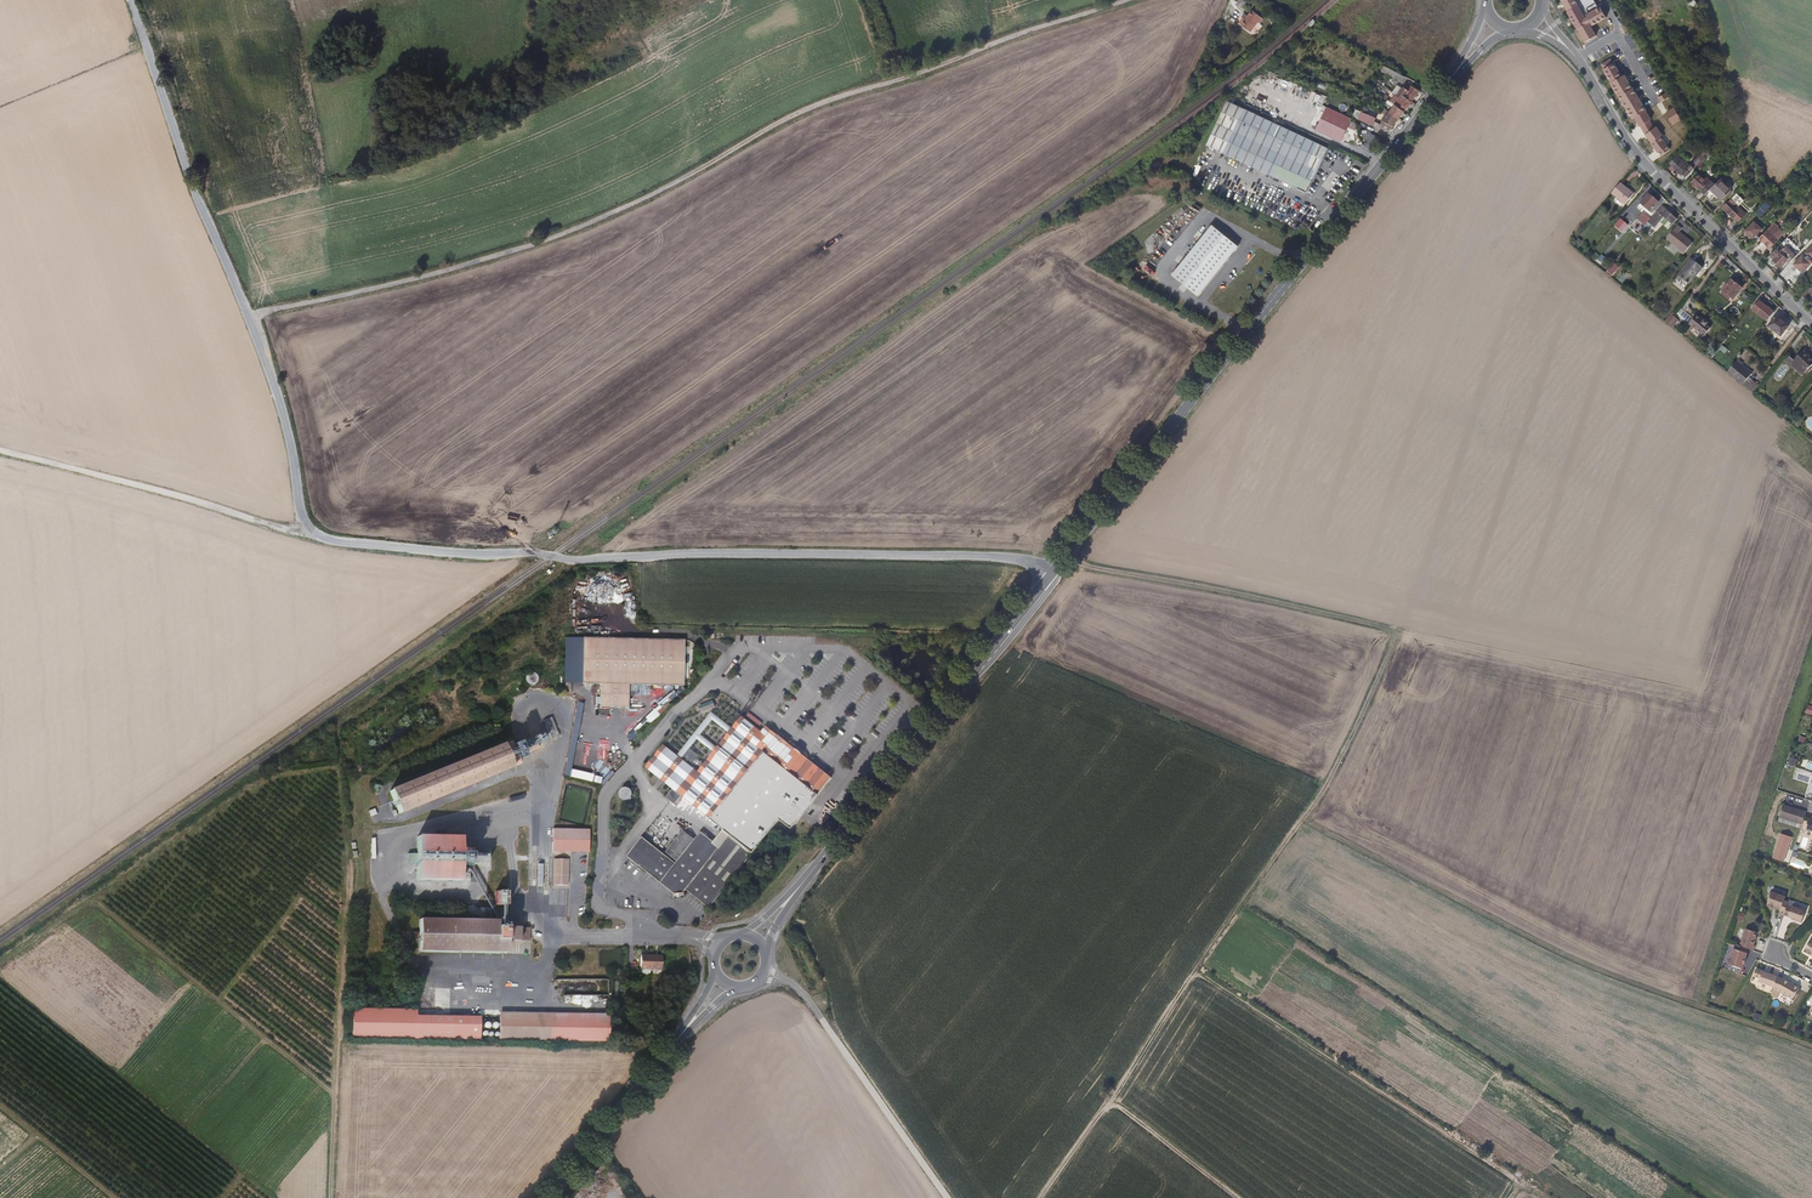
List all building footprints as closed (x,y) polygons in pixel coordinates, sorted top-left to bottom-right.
[(1260,24),(1264,19),(1253,10),(1248,16),(1247,16),(1240,24),(1252,33),(1259,23),(1260,24)] [(1384,66),(1406,77),(1408,72),(1386,61),(1384,66)] [(1405,79),(1386,69),(1383,73),(1403,82),(1405,79)] [(1413,102),(1421,92),(1412,87),(1410,88),(1404,86),(1398,95),(1413,102)] [(1413,102),(1398,95),(1396,94),(1395,96),(1392,102),(1407,110),(1413,102)] [(1227,100),(1216,123),(1317,170),(1327,147),(1227,100)] [(1407,110),(1392,102),(1390,105),(1387,109),(1401,118),(1407,110)] [(1341,141),(1351,117),(1328,107),(1317,103),(1308,126),(1341,141)] [(1378,118),(1381,113),(1375,110),(1374,113),(1366,110),(1367,108),(1367,107),(1363,105),(1361,111),(1357,119),(1369,124),(1372,119),(1377,120),(1378,118)] [(1392,129),(1401,118),(1387,109),(1380,119),(1379,123),(1392,129)] [(1674,109),(1665,114),(1672,125),(1681,121),(1674,109)] [(1317,170),(1216,123),(1206,145),(1306,192),(1317,170)] [(1376,146),(1380,148),(1384,141),(1369,133),(1363,146),(1373,151),(1376,146)] [(1686,179),(1705,158),(1700,153),(1689,163),(1682,156),(1673,166),(1686,179)] [(1712,186),(1699,175),(1691,183),(1696,187),(1698,188),(1704,194),(1711,187),(1712,186)] [(1731,189),(1719,178),(1712,186),(1711,187),(1722,198),(1731,189)] [(1635,192),(1620,179),(1612,189),(1626,202),(1635,192)] [(1649,210),(1656,201),(1646,193),(1639,202),(1649,210)] [(1761,214),(1768,206),(1764,202),(1762,204),(1757,209),(1761,214)] [(1746,215),(1734,204),(1730,208),(1725,204),(1722,208),(1738,223),(1746,215)] [(1659,225),(1667,215),(1660,210),(1652,220),(1659,225)] [(1621,218),(1614,225),(1622,232),(1628,225),(1621,218)] [(1765,231),(1753,221),(1744,231),(1756,241),(1759,238),(1765,231)] [(1198,295),(1238,245),(1212,224),(1182,261),(1172,274),(1198,295)] [(1692,242),(1675,228),(1666,238),(1684,252),(1692,242)] [(1777,238),(1767,229),(1765,231),(1759,238),(1768,248),(1777,238)] [(1794,257),(1792,255),(1793,254),(1785,247),(1781,250),(1777,247),(1769,255),(1772,258),(1772,261),(1780,268),(1786,262),(1788,264),(1794,257)] [(1606,258),(1600,254),(1596,258),(1601,263),(1606,258)] [(1810,263),(1802,255),(1795,263),(1803,271),(1810,263)] [(1596,258),(1593,256),(1590,259),(1602,269),(1605,267),(1601,263),(1596,258)] [(1694,279),(1703,267),(1691,258),(1678,274),(1685,280),(1689,275),(1694,279)] [(1689,284),(1694,279),(1689,275),(1685,280),(1689,284)] [(1732,299),(1741,288),(1730,279),(1721,290),(1732,299)] [(1763,319),(1770,310),(1760,303),(1753,311),(1763,319)] [(1767,323),(1774,314),(1770,310),(1763,319),(1767,323)] [(1672,327),(1678,320),(1671,313),(1671,314),(1664,321),(1672,327)] [(1707,326),(1694,314),(1686,324),(1704,339),(1710,333),(1705,329),(1707,326)] [(1790,325),(1778,315),(1769,326),(1782,336),(1790,325)] [(1811,362),(1811,360),(1800,350),(1791,361),(1803,372),(1811,362)] [(1741,385),(1750,374),(1739,365),(1730,375),(1741,385)] [(560,543),(552,533),(545,537),(553,548),(560,543)] [(679,687),(680,641),(579,639),(578,685),(596,685),(596,708),(624,709),(625,686),(679,687)] [(538,680),(538,678),(537,676),(536,675),(534,674),(533,674),(531,674),(530,674),(529,675),(527,677),(527,679),(527,681),(528,683),(529,684),(530,684),(531,685),(533,685),(535,684),(536,683),(537,682),(538,680)] [(697,735),(710,719),(712,716),(709,714),(675,757),(678,759),(680,757),(686,749),(694,739),(697,735)] [(729,729),(712,716),(710,719),(726,732),(729,729)] [(729,881),(751,853),(769,830),(777,820),(788,829),(829,778),(763,727),(758,732),(739,717),(729,729),(726,732),(714,749),(711,752),(701,765),(699,767),(695,773),(677,796),(670,790),(663,798),(672,806),(679,797),(705,818),(714,825),(719,829),(727,835),(717,847),(705,838),(698,833),(692,840),(675,862),(673,864),(640,838),(625,857),(654,880),(680,901),(686,892),(707,909),(729,881)] [(555,737),(548,718),(540,721),(547,740),(555,737)] [(533,746),(541,743),(538,735),(515,744),(520,756),(535,750),(533,746)] [(714,749),(697,735),(694,739),(711,752),(714,749)] [(444,795),(516,766),(515,762),(521,759),(520,756),(515,744),(508,747),(507,743),(488,750),(463,761),(440,770),(386,792),(396,815),(444,795)] [(677,796),(695,773),(678,759),(675,757),(661,745),(642,769),(670,790),(677,796)] [(694,760),(696,757),(686,749),(680,757),(689,764),(692,762),(699,767),(701,765),(694,760)] [(1797,760),(1790,757),(1788,764),(1795,766),(1797,760)] [(630,796),(630,794),(630,793),(629,791),(628,790),(627,789),(625,789),(624,788),(622,789),(621,789),(619,790),(618,791),(618,793),(617,794),(617,796),(618,798),(619,799),(620,800),(621,801),(623,801),(624,801),(626,801),(627,800),(629,799),(629,798),(630,796)] [(1800,823),(1804,811),(1805,809),(1780,801),(1776,815),(1786,818),(1800,823)] [(1807,817),(1803,829),(1811,832),(1811,834),(1811,837),(1811,838),(1811,819),(1807,817)] [(717,847),(727,835),(719,829),(714,825),(712,829),(705,838),(717,847)] [(589,828),(552,828),(552,852),(589,852),(589,828)] [(675,862),(692,840),(681,831),(664,853),(675,862)] [(1792,838),(1780,834),(1772,858),(1784,862),(1792,838)] [(457,838),(414,837),(414,855),(409,855),(409,866),(413,866),(414,882),(457,882),(457,864),(465,864),(465,851),(457,851),(457,838)] [(567,860),(553,859),(553,886),(567,886),(567,860)] [(511,888),(498,888),(497,902),(511,903),(511,888)] [(1782,899),(1784,895),(1770,891),(1768,891),(1767,895),(1768,896),(1766,902),(1766,903),(1766,904),(1771,906),(1772,904),(1779,907),(1778,911),(1782,913),(1785,904),(1786,901),(1782,899)] [(1800,922),(1804,910),(1790,905),(1790,906),(1785,904),(1782,913),(1782,914),(1791,917),(1791,919),(1800,922)] [(501,921),(415,919),(414,951),(529,954),(529,928),(501,927),(501,921)] [(1753,939),(1756,932),(1744,927),(1738,945),(1745,947),(1752,950),(1753,945),(1752,945),(1754,940),(1753,939)] [(1808,938),(1803,949),(1802,950),(1808,954),(1809,953),(1811,954),(1811,940),(1808,938)] [(1741,963),(1744,957),(1743,956),(1745,952),(1743,951),(1745,947),(1738,945),(1734,943),(1726,963),(1739,967),(1741,963)] [(662,971),(662,957),(640,956),(640,970),(662,971)] [(1772,986),(1775,976),(1754,968),(1752,975),(1758,977),(1757,981),(1772,986)] [(1797,986),(1781,978),(1775,976),(1772,986),(1771,988),(1776,989),(1778,990),(1791,998),(1797,986)] [(479,1039),(480,1014),(417,1011),(418,1006),(353,1003),(352,1035),(479,1039)] [(609,1014),(498,1010),(498,1013),(609,1019),(609,1014)] [(610,1043),(609,1019),(498,1013),(497,1038),(610,1043)]
